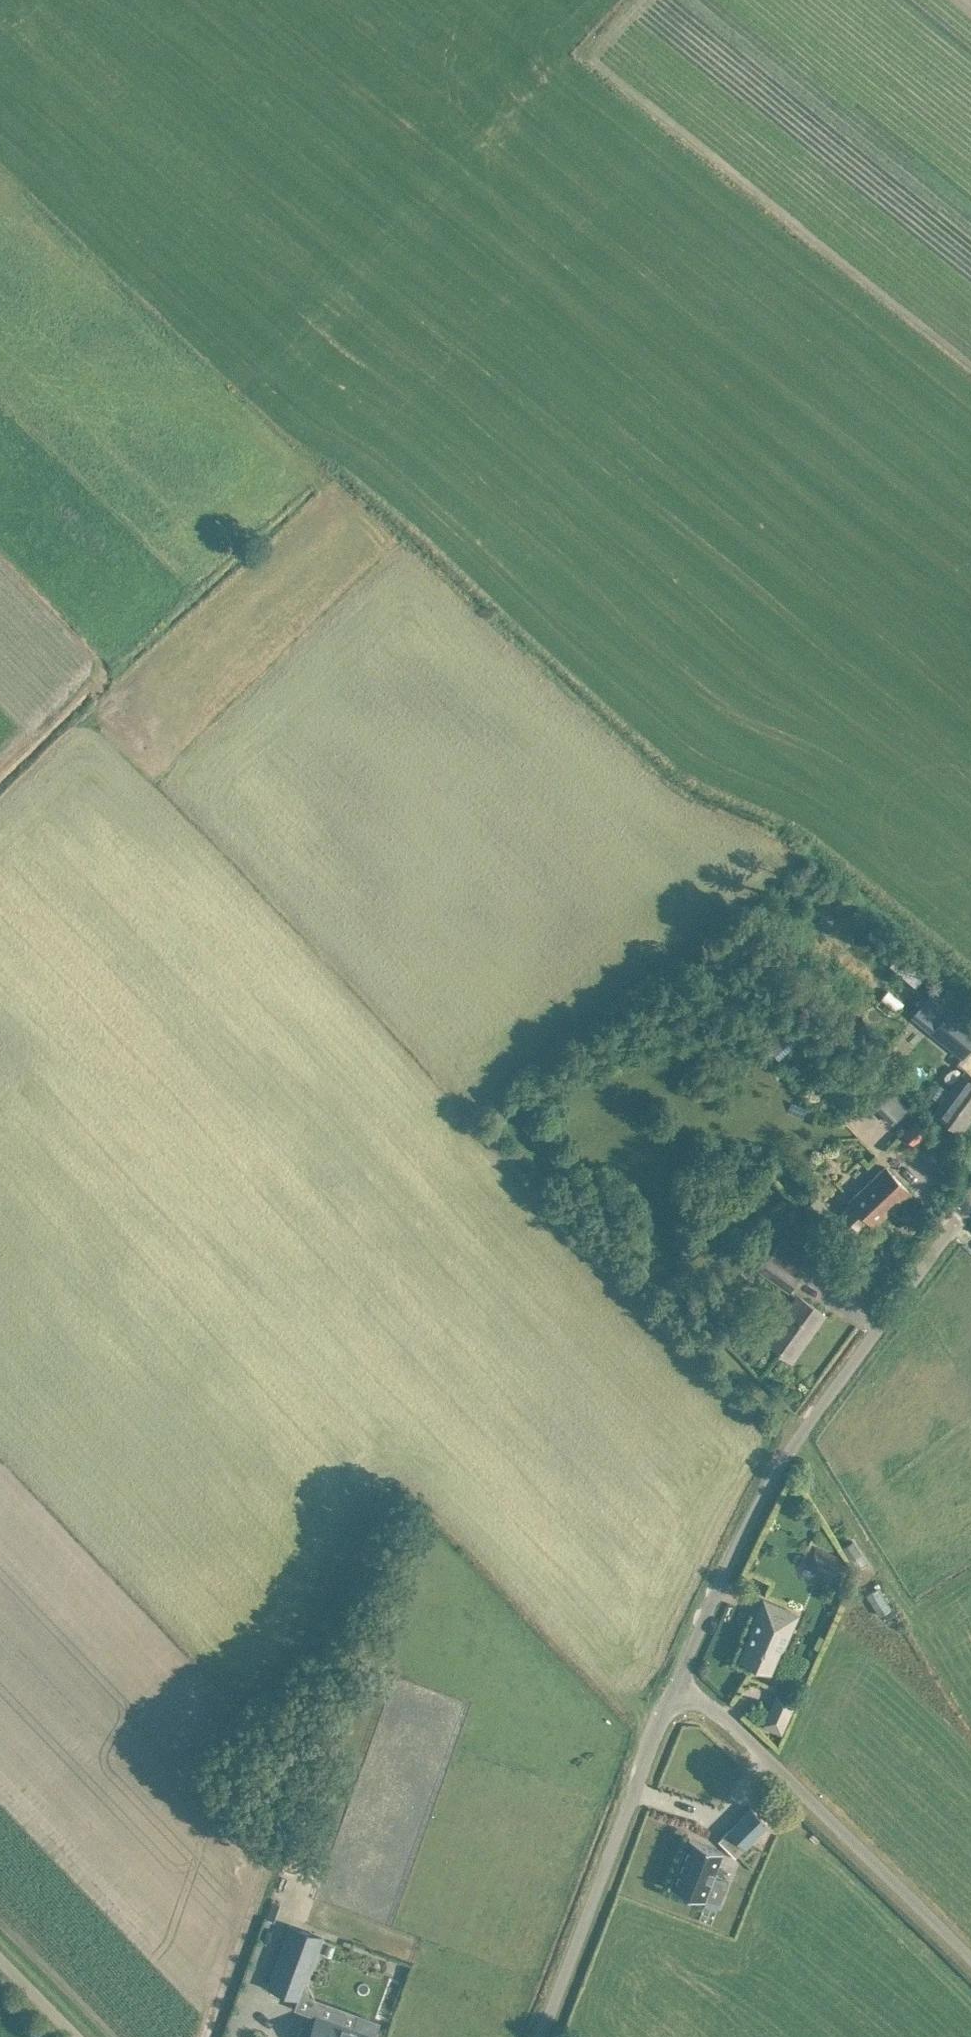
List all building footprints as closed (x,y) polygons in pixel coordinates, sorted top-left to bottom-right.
[(888,989),(882,997),(897,1009),(903,1002),(888,989)] [(929,993),(911,1014),(961,1055),(970,1043),(970,1027),(929,993)] [(970,1117),(970,1073),(966,1069),(950,1092),(941,1085),(934,1095),(942,1101),(935,1112),(961,1131),(970,1117)] [(908,1107),(891,1088),(875,1104),(892,1122),(908,1107)] [(922,1132),(915,1120),(903,1131),(911,1139),(922,1132)] [(837,1217),(853,1233),(869,1218),(874,1223),(909,1190),(885,1166),(850,1199),(853,1202),(837,1217)] [(811,1259),(781,1238),(768,1256),(798,1277),(811,1259)] [(766,1341),(792,1359),(792,1358),(791,1357),(805,1338),(806,1339),(824,1313),(798,1295),(766,1341)] [(839,1556),(815,1545),(811,1554),(812,1555),(807,1568),(826,1577),(826,1578),(840,1584),(849,1564),(838,1559),(839,1556)] [(739,1659),(770,1672),(780,1649),(782,1650),(798,1613),(763,1598),(750,1629),(752,1630),(739,1659)] [(782,1733),(798,1697),(779,1689),(764,1725),(782,1733)] [(708,1771),(706,1794),(733,1797),(734,1793),(748,1795),(750,1775),(708,1771)] [(719,1839),(735,1856),(768,1824),(751,1807),(719,1839)] [(723,1850),(689,1837),(671,1886),(704,1899),(723,1850)] [(293,1921),(276,1966),(269,1985),(299,1996),(323,1932),(293,1921)] [(372,2035),(374,2036),(380,2020),(358,2012),(352,2028),(318,2015),(310,2036),(371,2036),(372,2035)] [(404,2036),(434,2036),(410,2025),(404,2036)]
